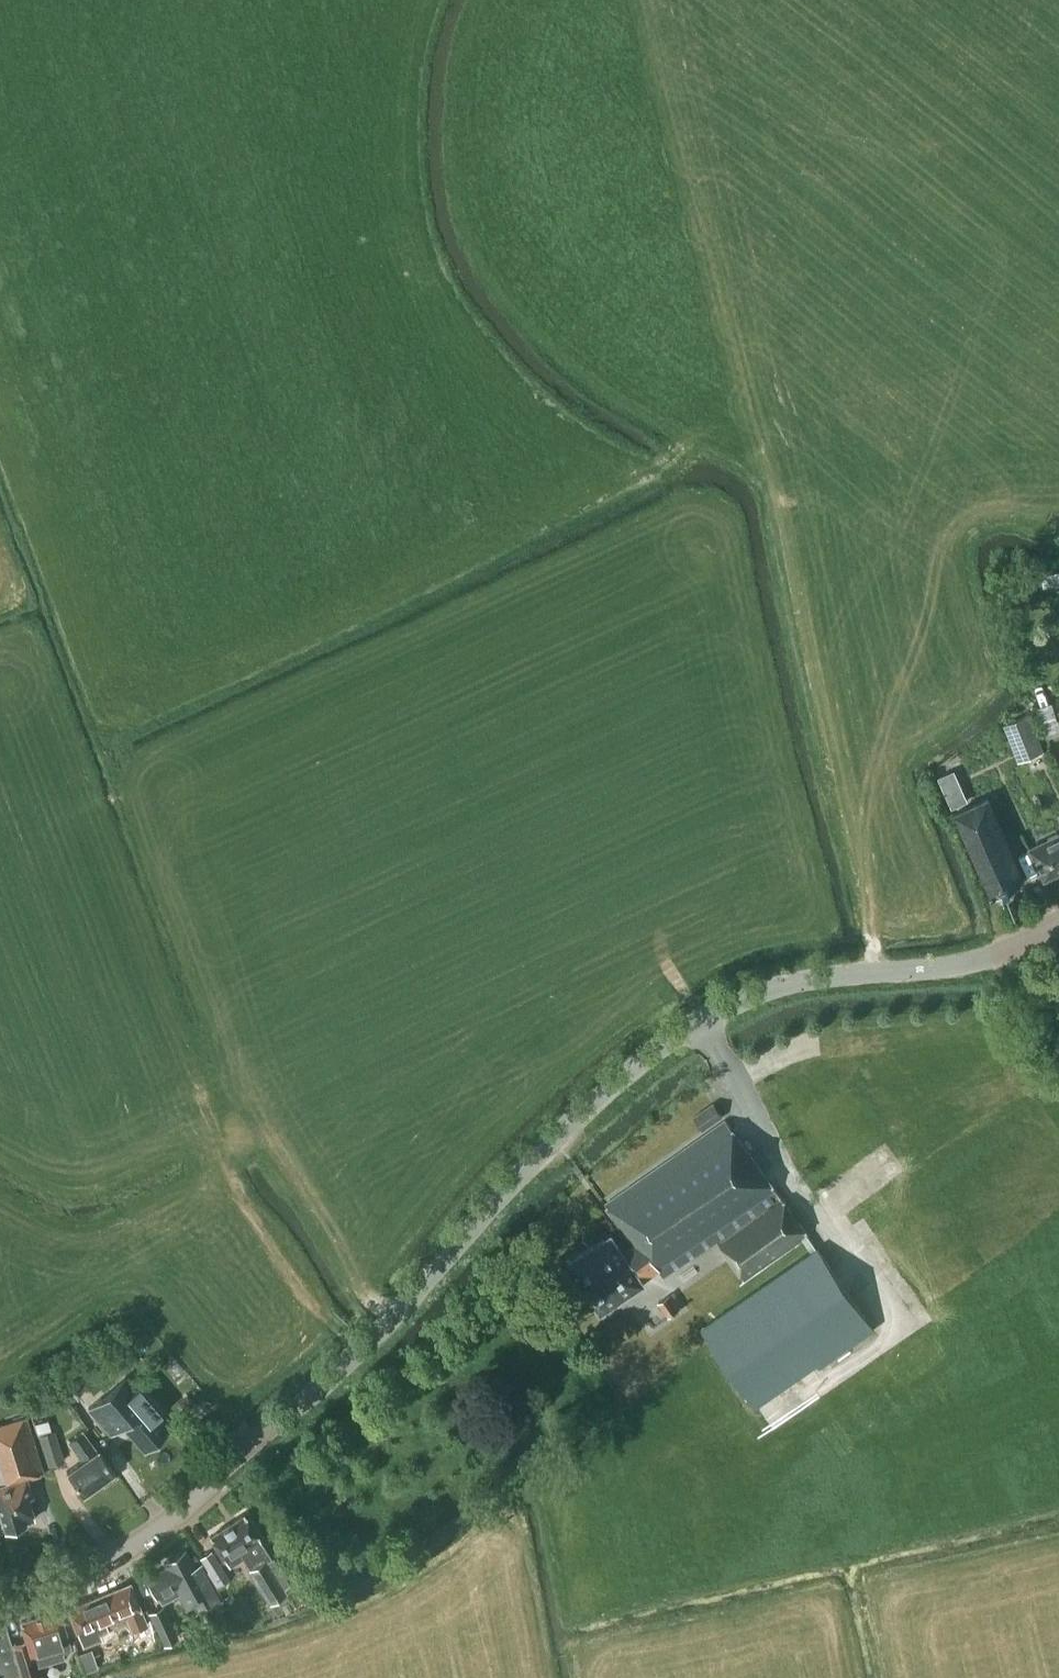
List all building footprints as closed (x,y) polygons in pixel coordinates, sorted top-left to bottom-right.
[(1058,585),(1058,572),(1042,574),(1044,587),(1058,585)] [(1030,714),(1004,724),(1019,761),(1045,751),(1030,714)] [(949,789),(981,775),(972,756),(941,770),(949,789)] [(992,894),(1025,879),(989,798),(955,812),(992,894)] [(1030,848),(1045,878),(1058,871),(1058,834),(1030,848)] [(703,1129),(723,1116),(713,1100),(693,1114),(703,1129)] [(714,1240),(744,1281),(809,1234),(726,1119),(606,1203),(633,1243),(623,1250),(612,1233),(568,1261),(599,1309),(601,1311),(647,1281),(646,1278),(660,1269),(664,1276),(670,1273),(714,1240)] [(817,1246),(701,1326),(756,1406),(817,1363),(820,1367),(875,1329),(817,1246)] [(658,1302),(668,1316),(680,1307),(671,1294),(658,1302)] [(73,1365),(53,1379),(60,1388),(68,1399),(88,1386),(73,1365)] [(101,1394),(89,1404),(115,1434),(125,1425),(145,1449),(169,1429),(157,1415),(161,1411),(139,1384),(112,1407),(101,1394)] [(10,1526),(13,1529),(19,1527),(20,1523),(24,1521),(35,1517),(28,1496),(31,1491),(27,1477),(43,1472),(25,1417),(0,1424),(0,1511),(5,1527),(10,1526)] [(36,1423),(48,1464),(63,1460),(54,1430),(51,1431),(48,1419),(36,1423)] [(116,1474),(83,1427),(68,1438),(81,1456),(65,1467),(82,1492),(101,1479),(104,1483),(116,1474)] [(244,1513),(210,1535),(229,1565),(230,1567),(245,1557),(251,1566),(249,1568),(271,1602),(273,1600),(287,1591),(284,1587),(290,1583),(273,1555),(271,1556),(244,1513)] [(211,1549),(200,1557),(209,1571),(220,1563),(211,1549)] [(146,1577),(156,1596),(176,1585),(187,1606),(198,1600),(203,1610),(220,1600),(200,1564),(194,1568),(184,1550),(164,1561),(166,1566),(146,1577)] [(311,1567),(303,1571),(308,1582),(317,1578),(311,1567)] [(147,1624),(141,1610),(130,1582),(68,1607),(83,1645),(103,1637),(101,1634),(128,1623),(131,1631),(147,1624)] [(68,1642),(58,1610),(21,1621),(26,1640),(14,1643),(24,1677),(29,1677),(40,1675),(37,1666),(46,1663),(51,1655),(50,1650),(68,1645),(68,1642)] [(162,1610),(149,1615),(158,1636),(170,1631),(162,1610)] [(6,1624),(0,1625),(0,1673),(1,1677),(11,1677),(22,1675),(13,1643),(12,1643),(6,1624)]
